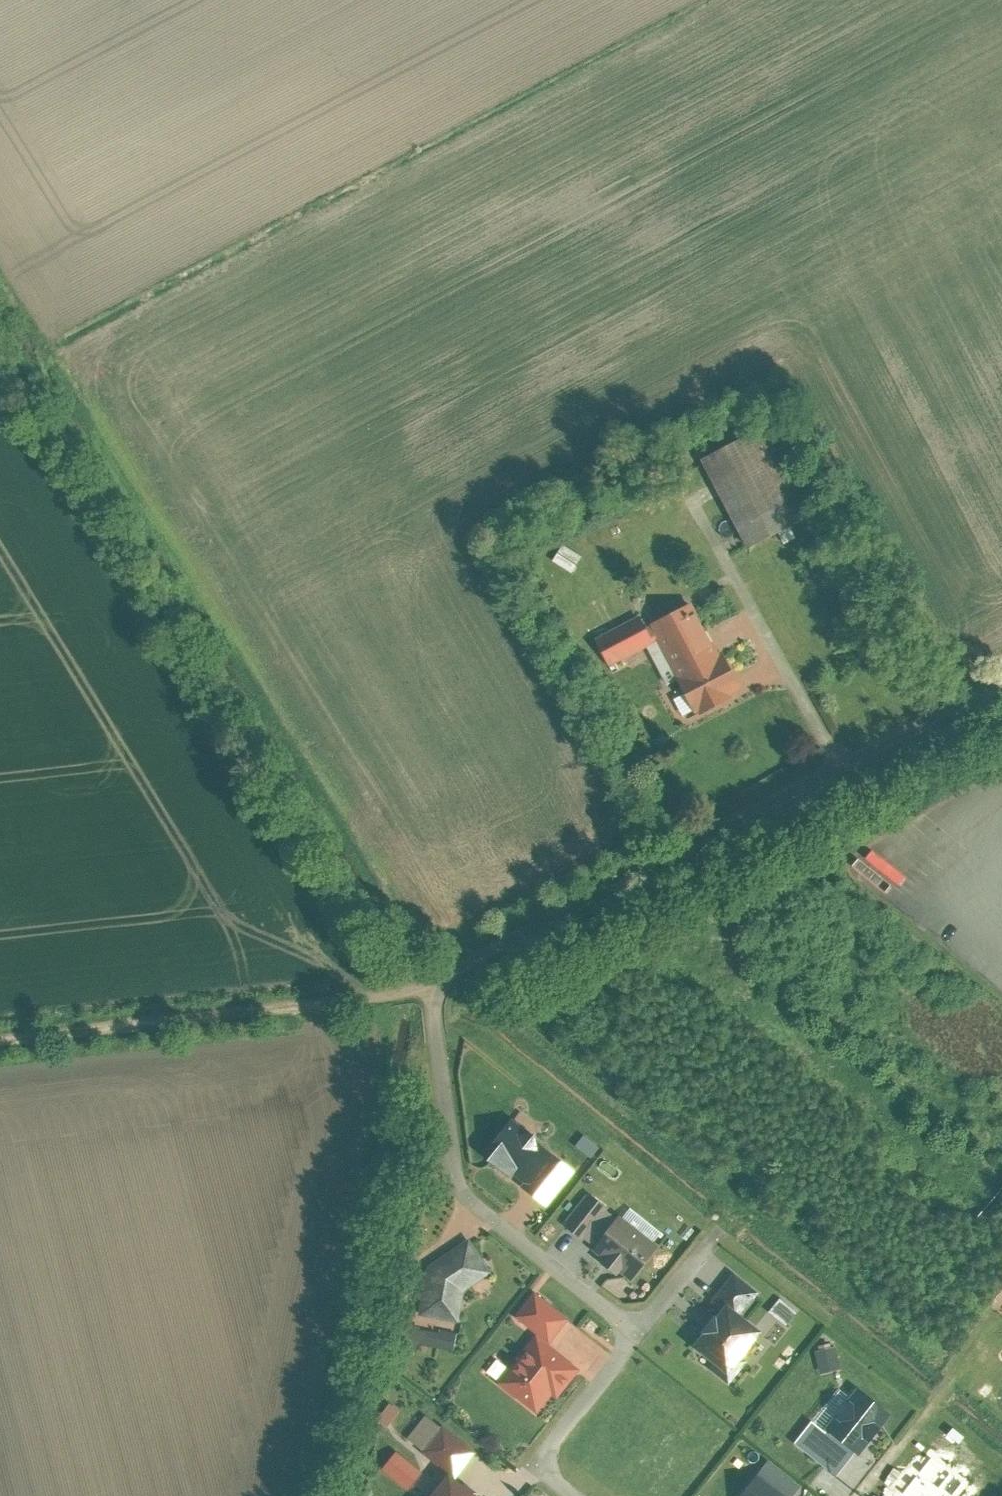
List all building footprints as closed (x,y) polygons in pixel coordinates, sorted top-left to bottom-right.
[(743,546),(813,510),(766,420),(695,457),(743,546)] [(574,572),(585,556),(566,543),(555,560),(574,572)] [(720,650),(715,652),(687,599),(640,623),(636,614),(592,637),(607,666),(647,646),(666,683),(674,679),(692,714),(728,696),(727,692),(739,686),(720,650)] [(518,1183),(544,1205),(573,1169),(510,1117),(483,1149),(521,1180),(518,1183)] [(630,1280),(656,1244),(616,1214),(590,1250),(630,1280)] [(456,1319),(462,1290),(489,1272),(465,1236),(425,1264),(415,1311),(456,1319)] [(742,1309),(757,1289),(733,1270),(716,1292),(722,1297),(684,1345),(709,1365),(706,1368),(726,1382),(745,1357),(736,1350),(758,1322),(742,1309)] [(534,1292),(514,1315),(547,1342),(566,1319),(534,1292)] [(457,1346),(459,1331),(418,1328),(416,1343),(457,1346)] [(532,1411),(548,1392),(554,1397),(577,1369),(536,1335),(497,1381),(532,1411)] [(836,1345),(816,1352),(824,1373),(844,1366),(836,1345)] [(832,1473),(851,1450),(855,1454),(888,1412),(854,1385),(847,1394),(836,1385),(791,1440),(832,1473)] [(443,1422),(440,1426),(426,1415),(407,1438),(420,1449),(454,1477),(477,1450),(443,1422)] [(384,1469),(412,1490),(426,1471),(399,1450),(384,1469)] [(441,1467),(417,1495),(475,1495),(441,1467)] [(789,1495),(757,1471),(737,1495),(789,1495)]
